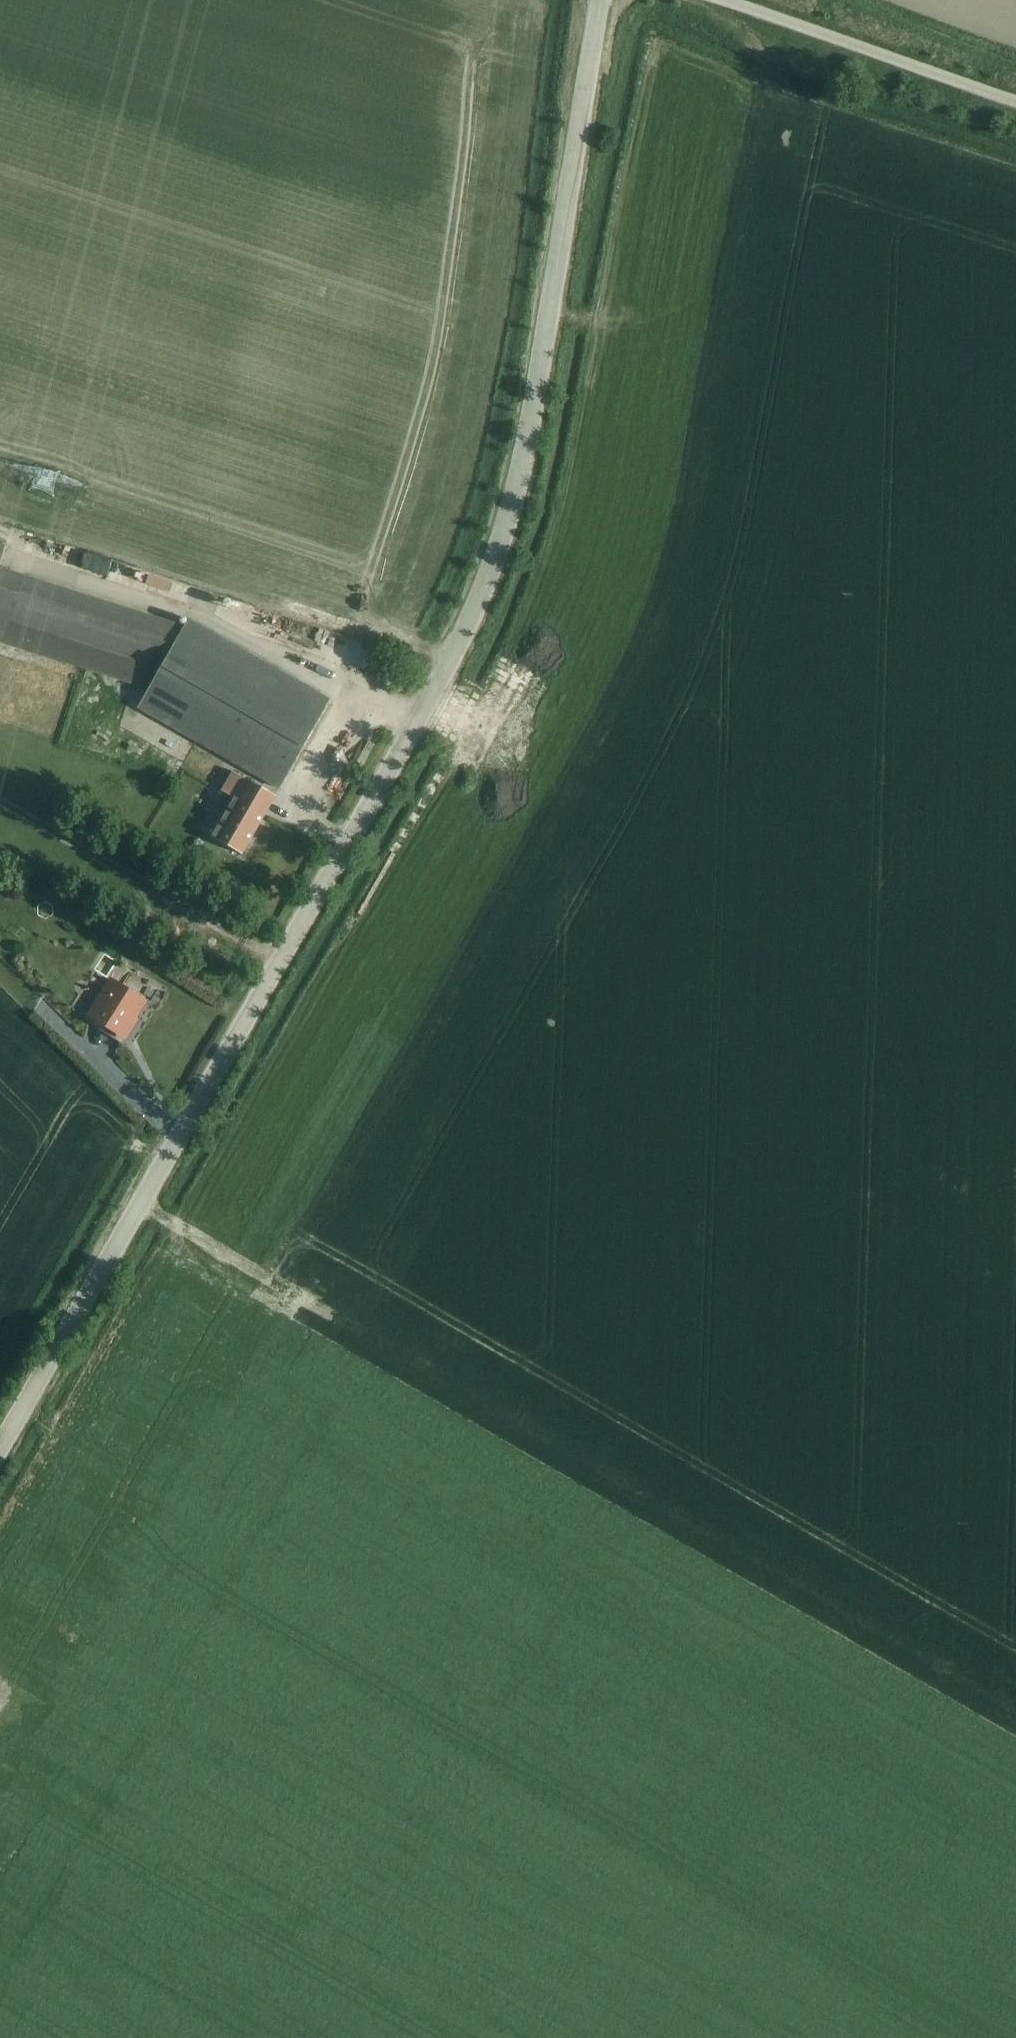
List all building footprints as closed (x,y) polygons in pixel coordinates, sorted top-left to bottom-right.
[(189,617),(185,624),(0,569),(0,644),(148,689),(139,705),(281,787),(332,698),(189,617)] [(246,847),(265,815),(277,794),(234,769),(224,786),(236,793),(215,829),(246,847)] [(338,787),(348,775),(339,769),(330,781),(338,787)] [(135,960),(127,968),(139,979),(147,971),(135,960)] [(146,1001),(111,979),(89,1013),(125,1035),(146,1001)]
